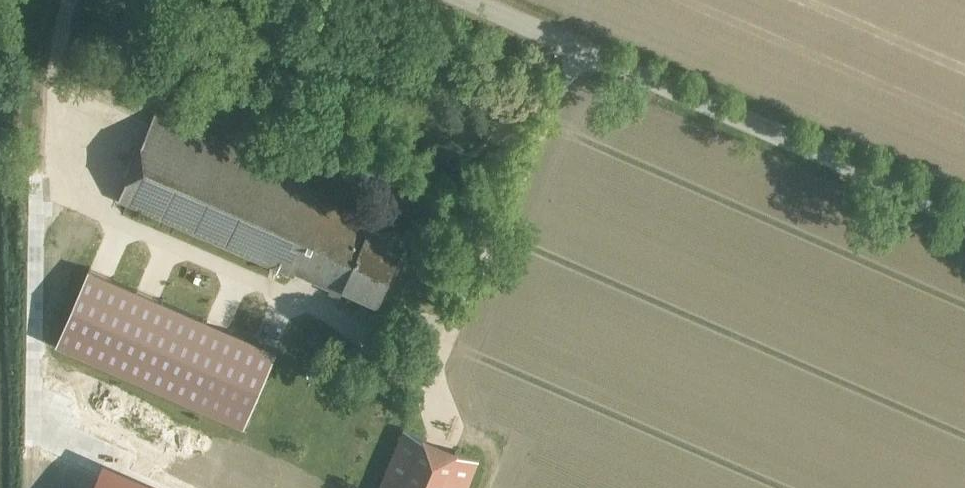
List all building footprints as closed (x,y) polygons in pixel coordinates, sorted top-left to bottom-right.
[(368,217),(372,209),(260,161),(263,154),(156,109),(119,197),(294,270),(295,266),(339,285),(342,278),(379,294),(405,232),(368,217)] [(276,344),(89,263),(55,341),(243,421),(276,344)] [(404,425),(378,487),(466,487),(479,455),(404,425)]
